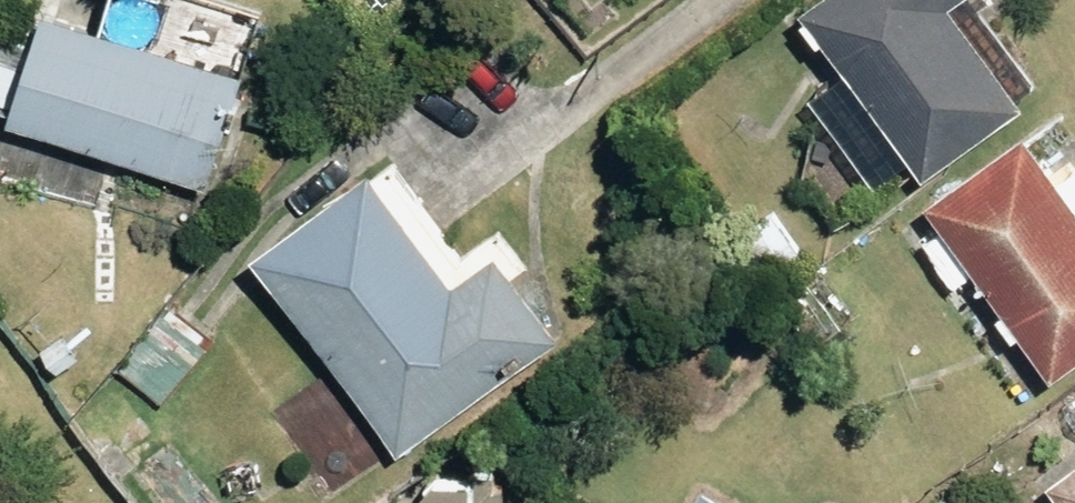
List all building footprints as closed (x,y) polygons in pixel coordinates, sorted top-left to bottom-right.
[(3,123),(208,189),(265,11),(230,0),(104,0),(94,33),(0,3),(0,71),(17,77),(3,123)] [(788,12),(833,74),(803,95),(820,119),(801,186),(831,234),(1018,114),(948,7),(959,0),(805,0),(788,12)] [(888,235),(1015,407),(1074,362),(1074,167),(1070,160),(1044,179),(1015,140),(888,235)] [(375,159),(242,260),(392,456),(550,337),(509,283),(527,269),(496,229),(454,262),(375,159)] [(808,244),(774,202),(727,239),(761,282),(808,244)] [(215,331),(166,298),(114,377),(164,409),(215,331)] [(1043,489),(1053,502),(1074,502),(1074,466),(1043,489)] [(502,478),(414,475),(413,502),(501,502),(502,478)]
